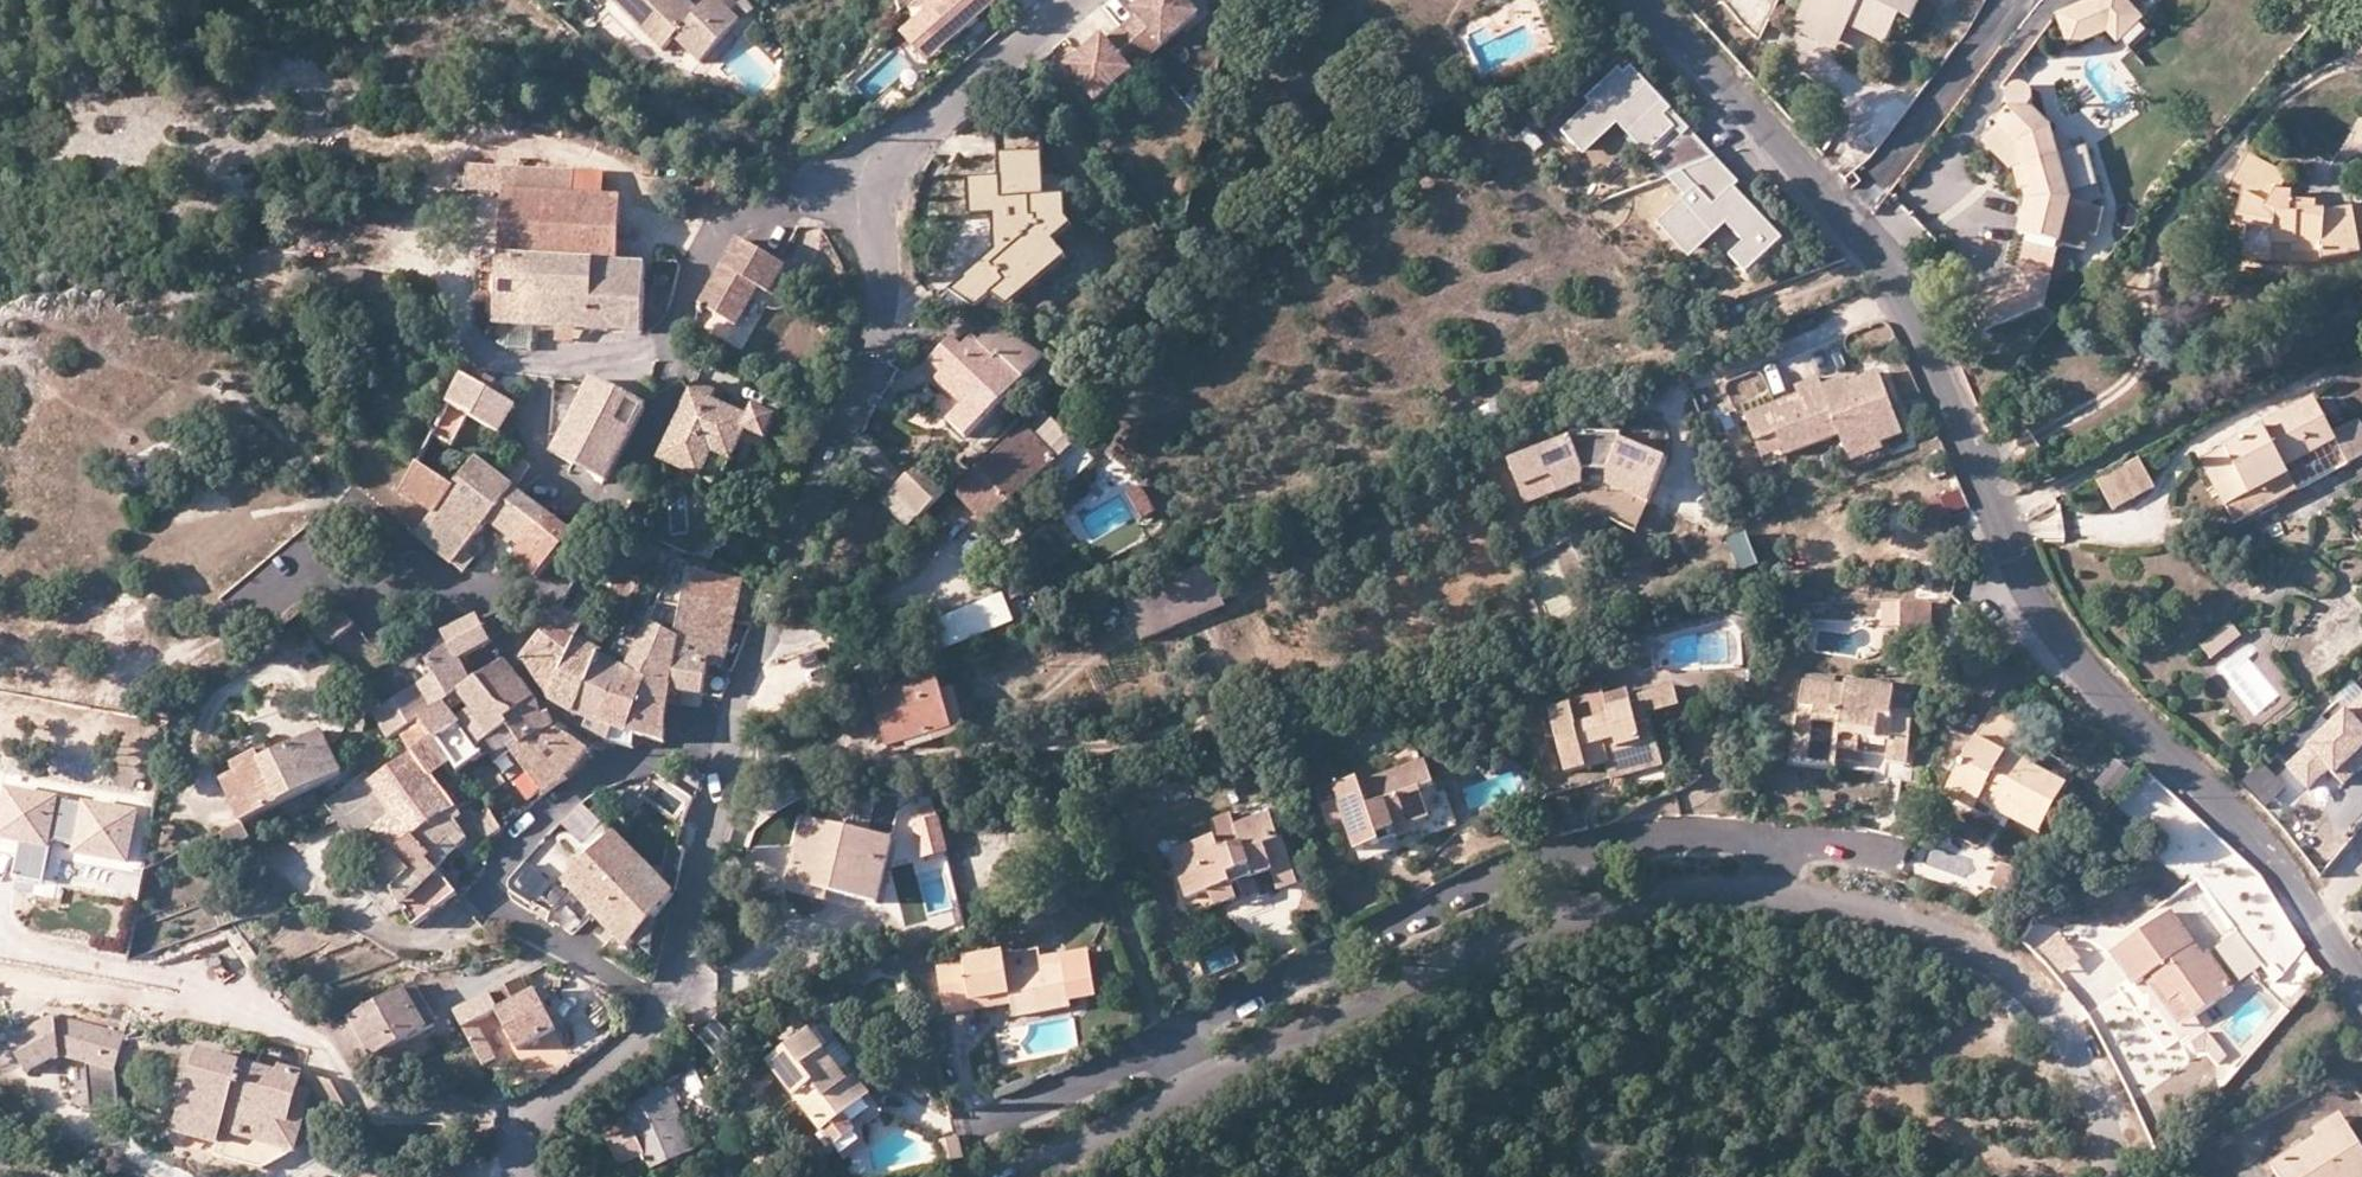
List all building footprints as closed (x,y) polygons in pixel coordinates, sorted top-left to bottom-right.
[(610,4),(662,53),(675,40),(695,18),(676,0),(614,0),(610,4)] [(739,23),(716,0),(711,0),(695,18),(675,40),(701,65),(739,23)] [(695,18),(711,0),(676,0),(695,18)] [(745,0),(744,0),(737,7),(746,17),(754,11),(745,0)] [(923,19),(945,46),(1000,1),(999,0),(921,0),(925,5),(925,17),(923,19)] [(1186,0),(1153,0),(1137,13),(1141,17),(1124,31),(1149,62),(1201,19),(1186,0)] [(1800,14),(1821,24),(1826,15),(1848,26),(1884,44),(1897,19),(1909,25),(1921,0),(1807,0),(1800,14)] [(2053,18),(2067,49),(2103,32),(2121,51),(2148,28),(2123,0),(2092,0),(2053,18)] [(1821,24),(1800,14),(1791,33),(1832,54),(1848,26),(1826,15),(1821,24)] [(945,46),(923,19),(904,35),(925,62),(945,46)] [(1149,62),(1124,31),(1108,44),(1104,40),(1068,70),(1097,105),(1149,62)] [(1667,180),(1718,161),(1631,68),(1623,75),(1619,71),(1587,100),(1592,106),(1561,134),(1585,160),(1619,129),(1667,180)] [(1998,126),(2000,128),(2020,152),(2032,192),(2037,207),(2020,264),(2053,274),(2059,249),(2084,256),(2088,240),(2096,243),(2103,216),(2070,206),(2050,132),(2031,112),(2034,108),(2035,104),(2034,99),(2031,93),(2027,90),(2022,89),(2018,90),(2014,91),(2011,93),(2009,96),(2007,99),(2007,103),(2008,110),(2011,114),(1998,126)] [(2020,152),(2000,128),(1981,144),(2011,180),(2015,175),(2021,195),(2032,192),(2020,152)] [(996,253),(950,291),(976,310),(981,305),(992,312),(1063,254),(1055,244),(1074,230),(1068,221),(1065,184),(1047,186),(1042,136),(999,139),(1001,182),(969,184),(971,220),(992,219),(996,253)] [(2269,261),(2272,243),(2292,246),(2292,256),(2319,259),(2361,253),(2361,240),(2358,210),(2320,215),(2317,215),(2316,207),(2294,206),(2292,197),(2280,195),(2286,182),(2246,159),(2229,191),(2238,196),(2236,225),(2244,227),(2241,257),(2269,261)] [(1718,161),(1667,180),(1685,200),(1656,228),(1690,264),(1727,230),(1743,247),(1728,261),(1746,280),(1784,244),(1735,191),(1741,186),(1718,161)] [(504,168),(502,191),(574,196),(575,172),(504,168)] [(574,196),(502,191),(500,250),(484,250),(484,265),(498,266),(495,324),(494,336),(507,337),(508,325),(644,332),(647,265),(618,263),(623,200),(574,196)] [(791,268),(743,240),(703,307),(739,327),(763,291),(774,297),(791,268)] [(2272,243),(2269,261),(2318,267),(2319,259),(2292,256),(2292,246),(2272,243)] [(1069,262),(1063,254),(992,312),(1000,317),(1069,262)] [(498,266),(484,265),(482,295),(489,294),(486,324),(495,324),(498,266)] [(2053,280),(2020,270),(2016,284),(2014,293),(2003,289),(1968,304),(1981,334),(2044,308),(2053,280)] [(2014,293),(2016,284),(2003,289),(2014,293)] [(968,439),(1046,360),(1000,326),(982,344),(975,339),(963,350),(953,343),(932,365),(971,404),(952,424),(968,439)] [(1792,400),(1741,419),(1754,455),(1777,446),(1783,460),(1832,441),(1840,462),(1897,440),(1872,374),(1846,384),(1844,379),(1818,389),(1813,381),(1788,391),(1792,400)] [(466,376),(432,437),(451,448),(469,417),(500,435),(502,431),(516,408),(466,376)] [(605,484),(646,408),(593,380),(555,455),(605,484)] [(695,382),(659,459),(718,488),(744,430),(767,440),(777,421),(755,409),(750,417),(713,400),(715,392),(695,382)] [(2202,464),(2224,507),(2284,476),(2282,467),(2333,442),(2346,465),(2361,457),(2361,424),(2361,421),(2331,437),(2312,400),(2260,425),(2262,433),(2202,464)] [(1026,430),(958,494),(990,526),(1056,462),(1026,430)] [(1647,503),(1666,462),(1623,440),(1621,440),(1621,435),(1571,435),(1571,441),(1508,465),(1518,491),(1548,480),(1555,498),(1581,487),(1582,473),(1609,473),(1609,486),(1647,503)] [(434,515),(417,538),(464,574),(474,561),(466,554),(489,522),(521,548),(513,560),(515,564),(537,579),(574,535),(516,491),(476,460),(455,488),(434,515)] [(2139,460),(2098,482),(2114,510),(2155,488),(2139,460)] [(401,495),(434,515),(455,488),(417,464),(401,495)] [(924,519),(949,493),(925,471),(915,481),(910,477),(896,493),(897,494),(923,518),(924,519)] [(1525,508),(1555,498),(1548,480),(1518,491),(1525,508)] [(1141,489),(1130,496),(1146,521),(1157,514),(1141,489)] [(1635,529),(1644,507),(1610,493),(1601,515),(1635,529)] [(1929,505),(1937,525),(1969,513),(1961,493),(1929,505)] [(897,494),(887,504),(913,528),(923,518),(897,494)] [(914,529),(903,541),(917,554),(927,543),(914,529)] [(1728,545),(1742,578),(1759,571),(1745,538),(1728,545)] [(1145,642),(1227,609),(1211,567),(1127,602),(1145,642)] [(628,667),(621,664),(612,690),(668,711),(669,690),(702,694),(707,676),(722,679),(743,581),(688,569),(676,636),(650,622),(628,667)] [(831,599),(838,585),(823,578),(817,593),(831,599)] [(2349,579),(2335,582),(2338,601),(2352,597),(2349,579)] [(1004,598),(932,624),(943,654),(1015,627),(1004,598)] [(1934,633),(1935,604),(1883,603),(1882,631),(1934,633)] [(343,609),(314,633),(329,648),(356,626),(343,609)] [(586,625),(555,610),(549,627),(522,655),(549,701),(574,714),(600,652),(598,651),(579,641),(586,625)] [(434,676),(419,686),(434,715),(422,721),(452,764),(460,775),(484,760),(458,722),(462,720),(455,712),(466,707),(471,714),(474,712),(462,692),(475,685),(472,681),(461,660),(491,641),(479,620),(478,617),(443,637),(449,647),(427,663),(434,676)] [(2228,625),(2201,645),(2210,658),(2237,637),(2228,625)] [(600,652),(574,714),(571,721),(609,743),(615,731),(626,736),(627,734),(635,738),(665,743),(666,743),(668,711),(612,690),(621,664),(600,652)] [(536,698),(504,661),(479,677),(520,749),(556,729),(549,716),(541,716),(536,698)] [(458,722),(484,760),(490,756),(496,765),(513,753),(520,749),(479,677),(472,681),(475,685),(462,692),(474,712),(471,714),(462,720),(458,722)] [(937,677),(876,696),(891,749),(933,735),(936,745),(968,734),(955,689),(942,693),(937,677)] [(431,778),(433,777),(452,764),(422,721),(434,715),(419,686),(386,708),(374,716),(392,741),(401,735),(413,753),(431,778)] [(1847,692),(1809,686),(1796,762),(1840,769),(1845,734),(1892,741),(1891,761),(1907,763),(1915,717),(1893,714),(1896,694),(1849,687),(1847,692)] [(1611,722),(1605,699),(1602,687),(1568,696),(1571,707),(1577,731),(1611,722)] [(1629,692),(1605,699),(1611,722),(1577,731),(1571,707),(1551,712),(1569,776),(1620,762),(1622,770),(1663,759),(1652,718),(1682,710),(1676,691),(1632,704),(1629,692)] [(2285,766),(2308,791),(2329,772),(2344,788),(2361,772),(2361,695),(2285,766)] [(1996,707),(1988,722),(2017,738),(2025,723),(1996,707)] [(2017,738),(1988,722),(1947,797),(1976,813),(1982,805),(2041,835),(2068,787),(2033,768),(2041,751),(2017,738)] [(520,749),(513,753),(530,776),(543,794),(545,797),(568,780),(567,777),(592,745),(560,725),(556,729),(520,749)] [(223,781),(245,824),(345,777),(324,733),(263,762),(258,754),(233,766),(236,774),(223,781)] [(415,930),(458,898),(438,873),(467,842),(462,834),(470,826),(458,810),(433,777),(431,778),(413,753),(371,782),(366,775),(326,805),(354,843),(370,831),(374,835),(380,830),(396,849),(390,854),(377,865),(382,873),(405,913),(415,930)] [(1669,782),(1663,759),(1622,770),(1630,793),(1669,782)] [(2096,787),(2111,797),(2128,771),(2112,761),(2096,787)] [(1360,784),(1321,799),(1331,825),(1347,819),(1361,854),(1383,847),(1381,838),(1431,820),(1423,793),(1434,789),(1428,767),(1363,789),(1360,784)] [(530,804),(543,794),(530,776),(516,786),(530,804)] [(2173,817),(2141,789),(2126,806),(2158,834),(2173,817)] [(7,794),(0,841),(0,844),(21,847),(16,881),(45,885),(50,851),(126,863),(133,813),(7,794)] [(489,811),(480,797),(469,805),(478,818),(489,811)] [(586,806),(568,825),(585,842),(603,823),(586,806)] [(485,840),(501,828),(489,811),(473,822),(485,840)] [(948,851),(938,816),(911,824),(921,859),(948,851)] [(1216,841),(1177,856),(1199,917),(1240,902),(1236,889),(1274,876),(1280,891),(1301,884),(1286,842),(1281,843),(1272,818),(1236,829),(1232,817),(1211,824),(1216,841)] [(892,842),(807,822),(791,886),(798,888),(796,898),(827,905),(832,895),(877,906),(892,842)] [(1171,839),(1177,856),(1216,841),(1211,824),(1171,839)] [(655,922),(676,897),(605,826),(576,855),(585,865),(566,885),(630,951),(637,944),(655,922)] [(380,830),(374,835),(390,854),(396,849),(380,830)] [(668,870),(682,873),(688,850),(674,847),(668,870)] [(134,901),(140,873),(63,858),(58,886),(134,901)] [(547,912),(564,885),(526,860),(508,887),(547,912)] [(2017,871),(2002,865),(1994,888),(2008,893),(2017,871)] [(388,919),(405,913),(382,873),(360,888),(388,919)] [(2348,919),(2360,937),(2361,936),(2361,917),(2358,912),(2348,919)] [(2151,977),(2171,1005),(2187,994),(2202,1015),(2234,991),(2210,955),(2204,958),(2172,914),(2114,955),(2138,986),(2151,977)] [(637,944),(655,959),(660,926),(655,922),(637,944)] [(2056,932),(2038,949),(2061,973),(2079,957),(2056,932)] [(2241,934),(2217,945),(2236,983),(2260,971),(2241,934)] [(1011,975),(1066,966),(1064,956),(1042,960),(1040,952),(1008,958),(1011,975)] [(1014,997),(1016,1007),(1018,1021),(1073,1010),(1066,966),(1011,975),(1008,958),(1007,956),(966,963),(966,969),(938,974),(945,1021),(979,1014),(976,1003),(1014,997)] [(531,996),(522,979),(492,995),(501,1012),(498,1013),(519,1052),(558,1032),(537,992),(531,996)] [(435,1026),(411,985),(331,1032),(355,1073),(375,1062),(407,1042),(435,1026)] [(2187,994),(2171,1005),(2187,1027),(2202,1015),(2187,994)] [(501,1012),(492,995),(456,1014),(465,1030),(498,1013),(501,1012)] [(979,1014),(1016,1007),(1014,997),(976,1003),(979,1014)] [(1100,1008),(1102,1018),(1119,1016),(1118,1006),(1100,1008)] [(127,1036),(57,1018),(10,1043),(30,1077),(61,1058),(117,1073),(127,1036)] [(773,1064),(840,1151),(858,1136),(887,1114),(876,1099),(870,1104),(815,1032),(773,1064)] [(2225,1058),(2206,1034),(2190,1047),(2199,1056),(2203,1053),(2215,1067),(2225,1058)] [(417,1061),(407,1042),(375,1062),(386,1079),(417,1061)] [(299,1093),(304,1076),(280,1070),(279,1076),(199,1055),(177,1135),(220,1146),(216,1159),(265,1172),(272,1148),(284,1151),(291,1124),(299,1093)] [(291,1124),(284,1151),(296,1154),(312,1096),(344,1105),(333,1084),(304,1076),(299,1093),(291,1124)] [(633,1131),(609,1142),(620,1169),(648,1155),(656,1173),(694,1155),(678,1119),(682,1117),(670,1092),(624,1113),(633,1131)] [(2279,1176),(2361,1176),(2361,1147),(2344,1119),(2317,1136),(2320,1142),(2275,1172),(2279,1176)] [(791,1125),(786,1130),(801,1147),(805,1143),(791,1125)] [(858,1136),(840,1151),(848,1161),(867,1146),(858,1136)] [(946,1141),(949,1162),(965,1159),(962,1138),(946,1141)] [(265,1172),(284,1151),(272,1148),(265,1172)] [(765,1159),(759,1163),(765,1176),(772,1172),(765,1159)]
